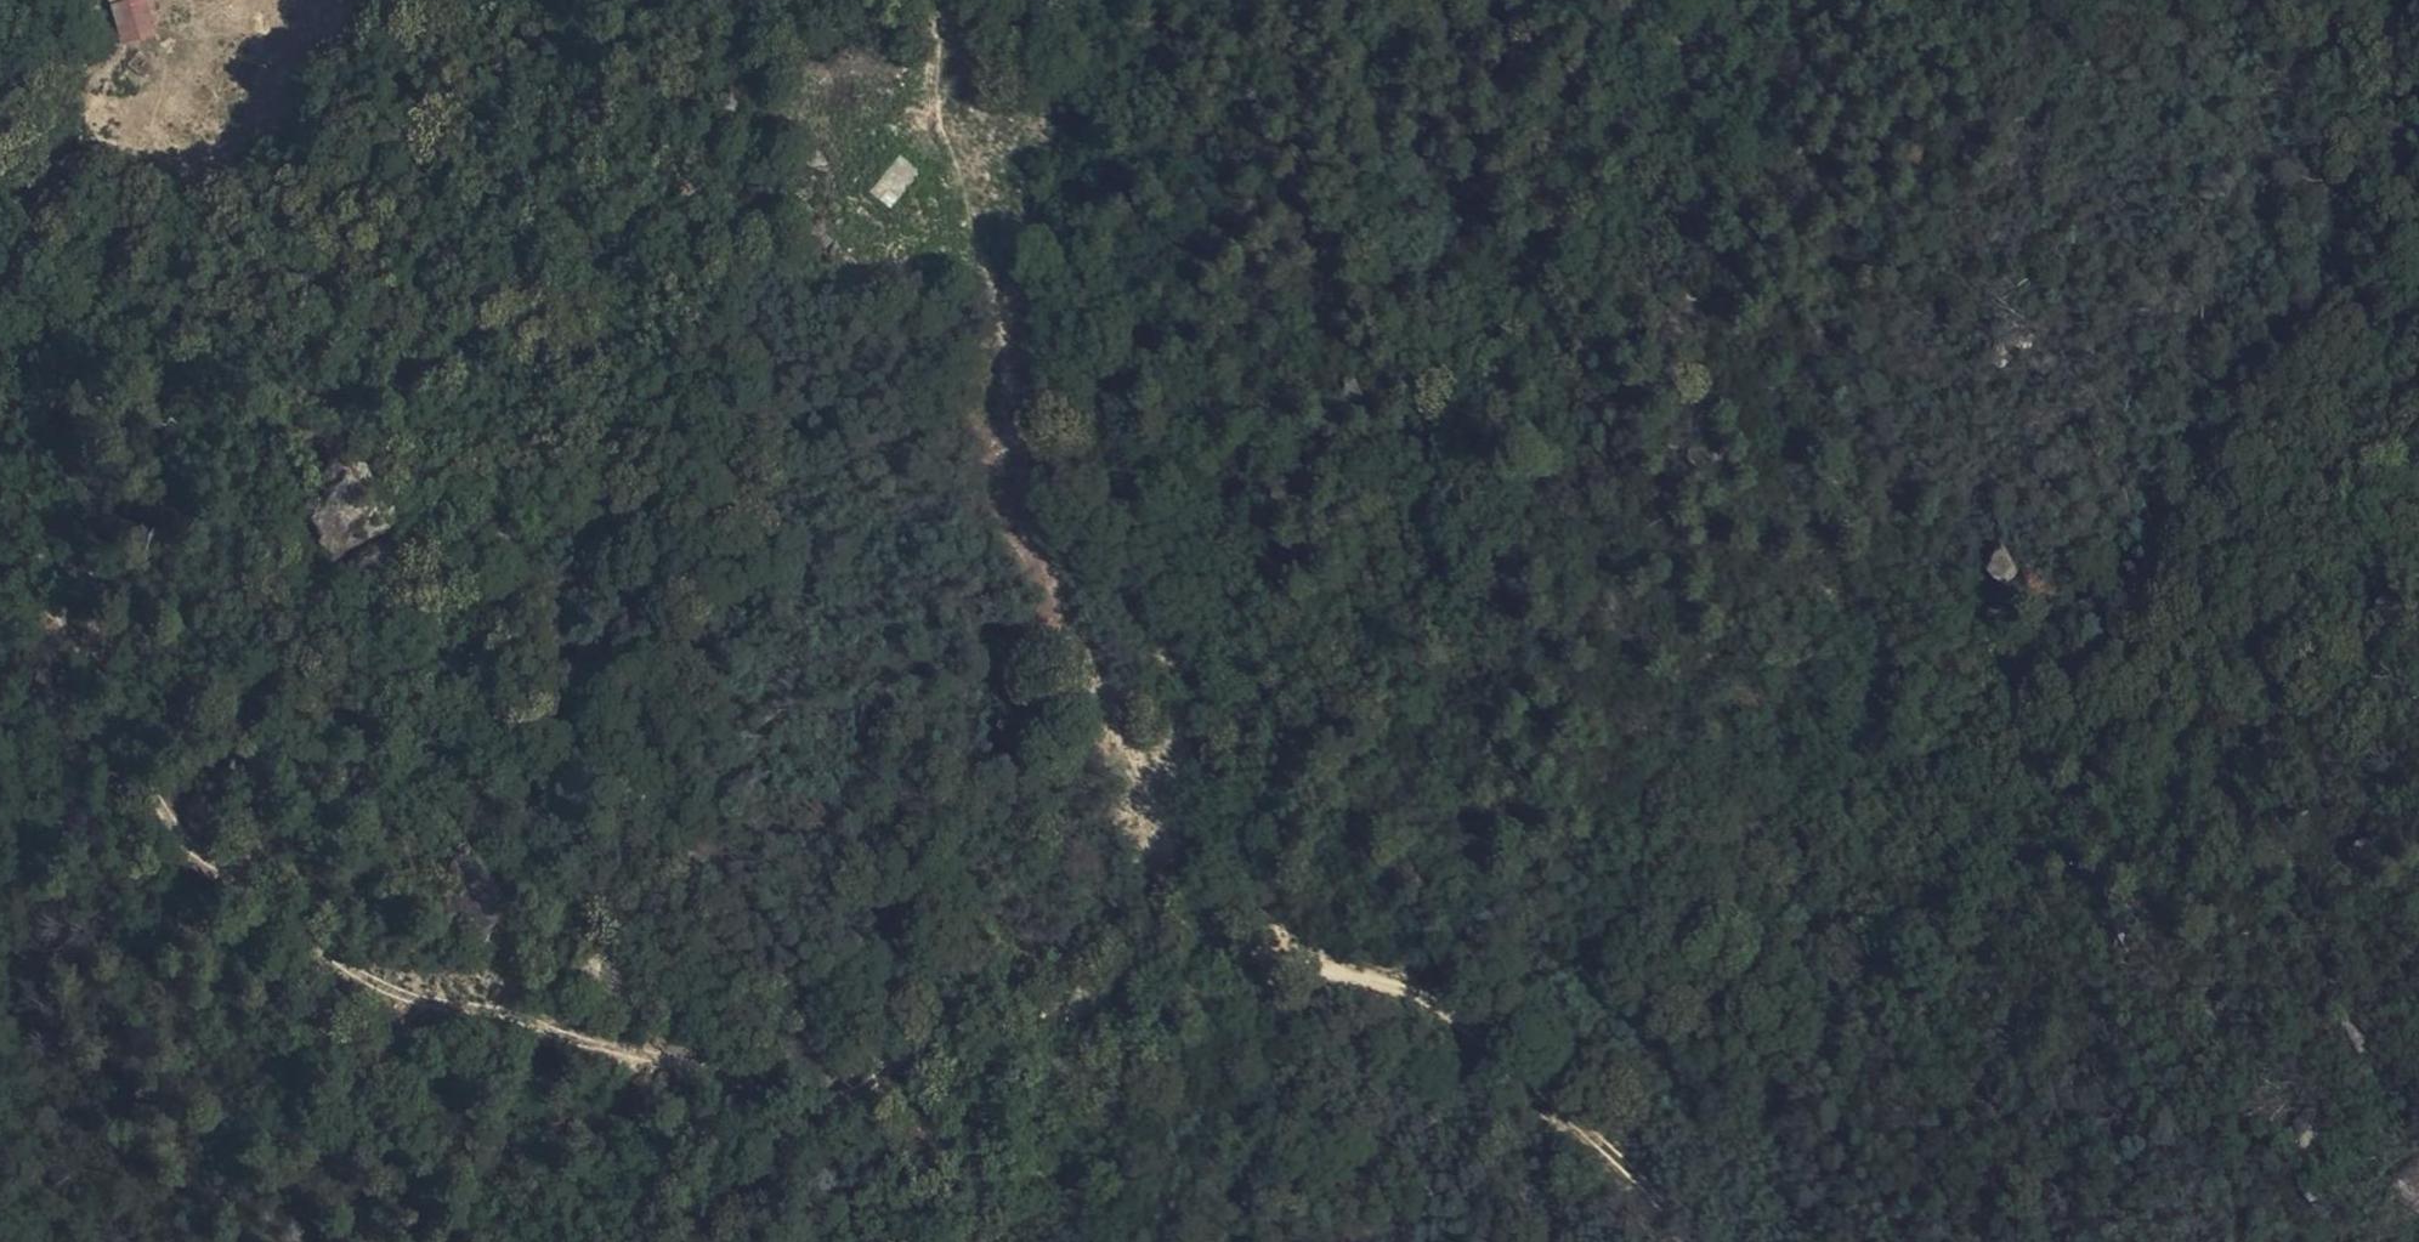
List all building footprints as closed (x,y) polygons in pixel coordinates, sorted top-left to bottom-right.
[(121,45),(157,33),(147,0),(124,0),(108,5),(121,45)] [(901,150),(874,180),(892,196),(919,166),(901,150)]
